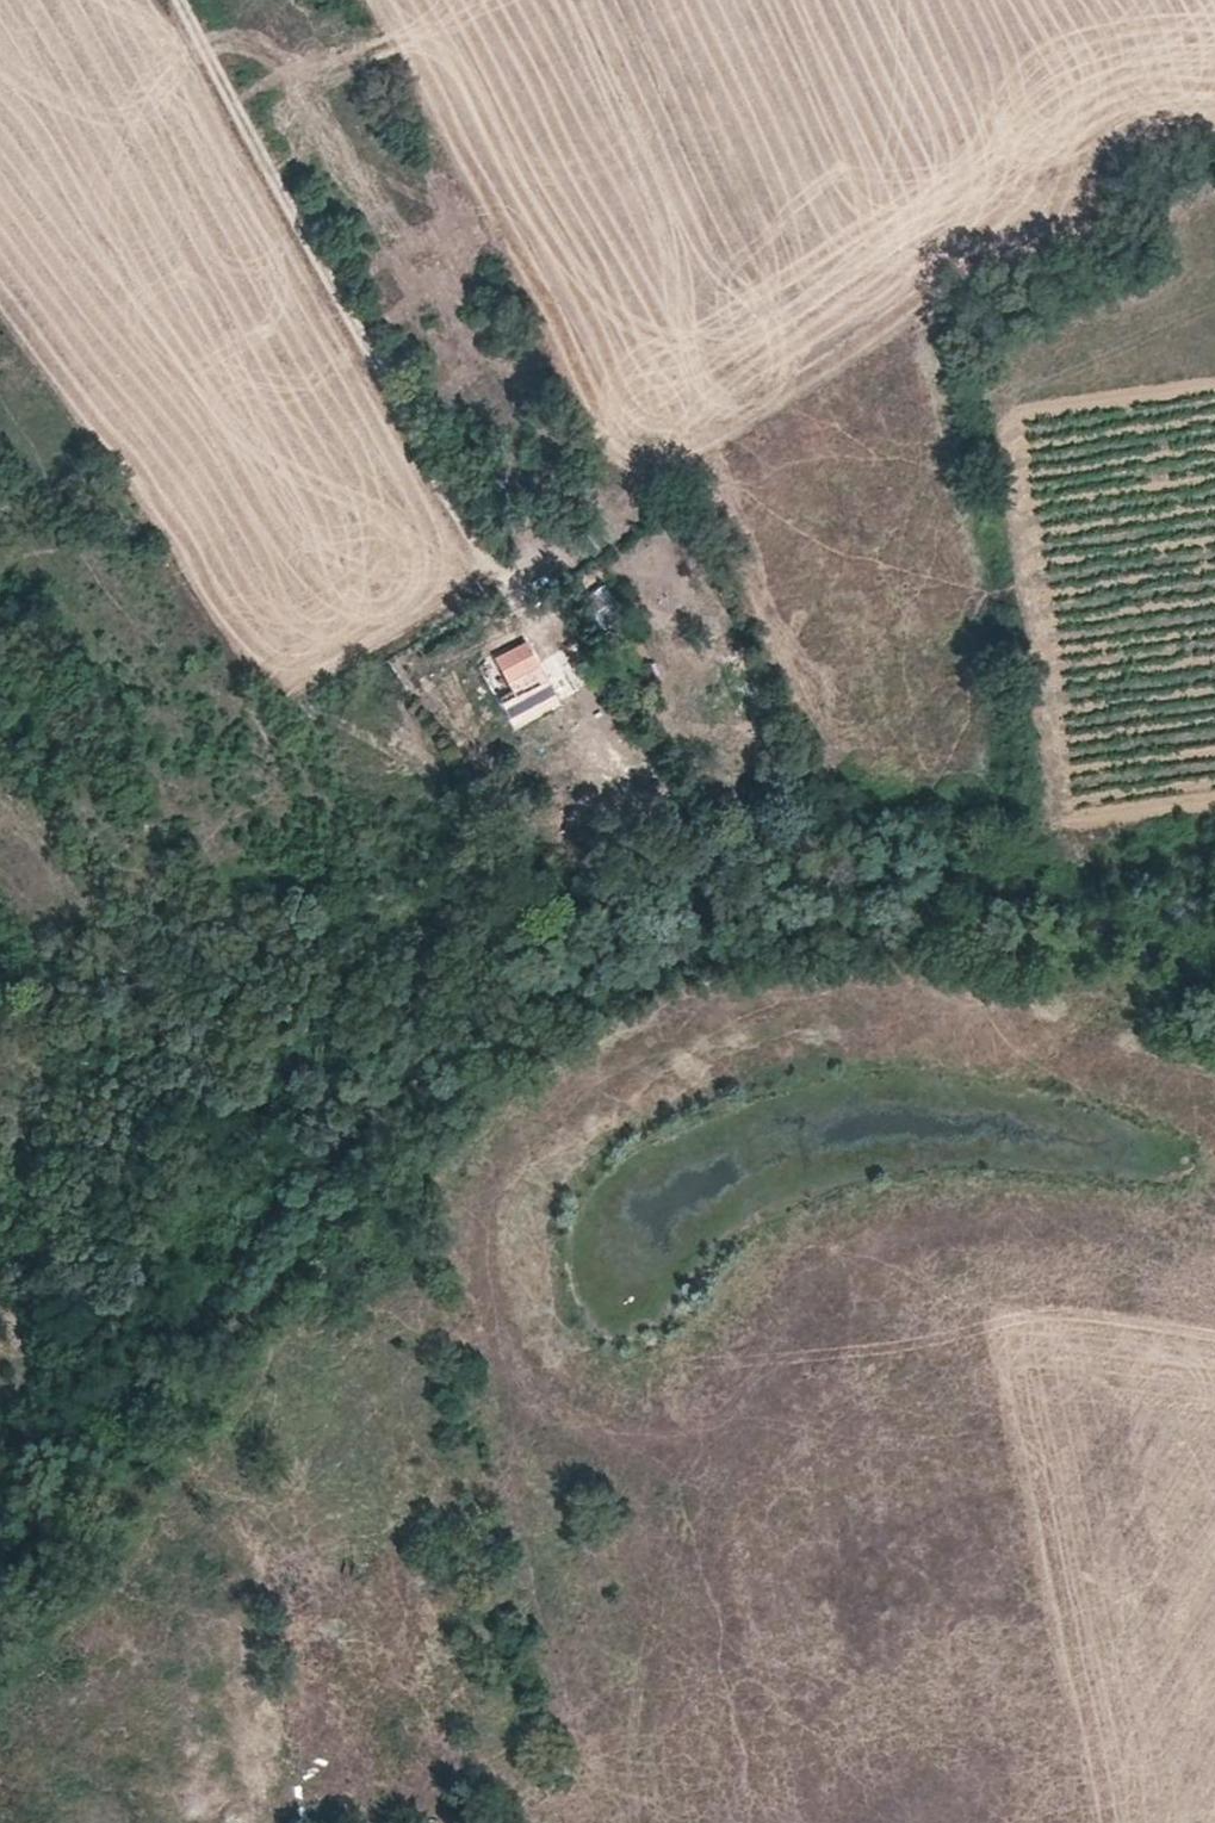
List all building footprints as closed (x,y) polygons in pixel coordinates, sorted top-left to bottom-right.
[(621,614),(604,586),(585,596),(601,625),(621,614)] [(541,665),(526,639),(498,656),(516,688),(501,695),(515,720),(559,697),(541,665)]
